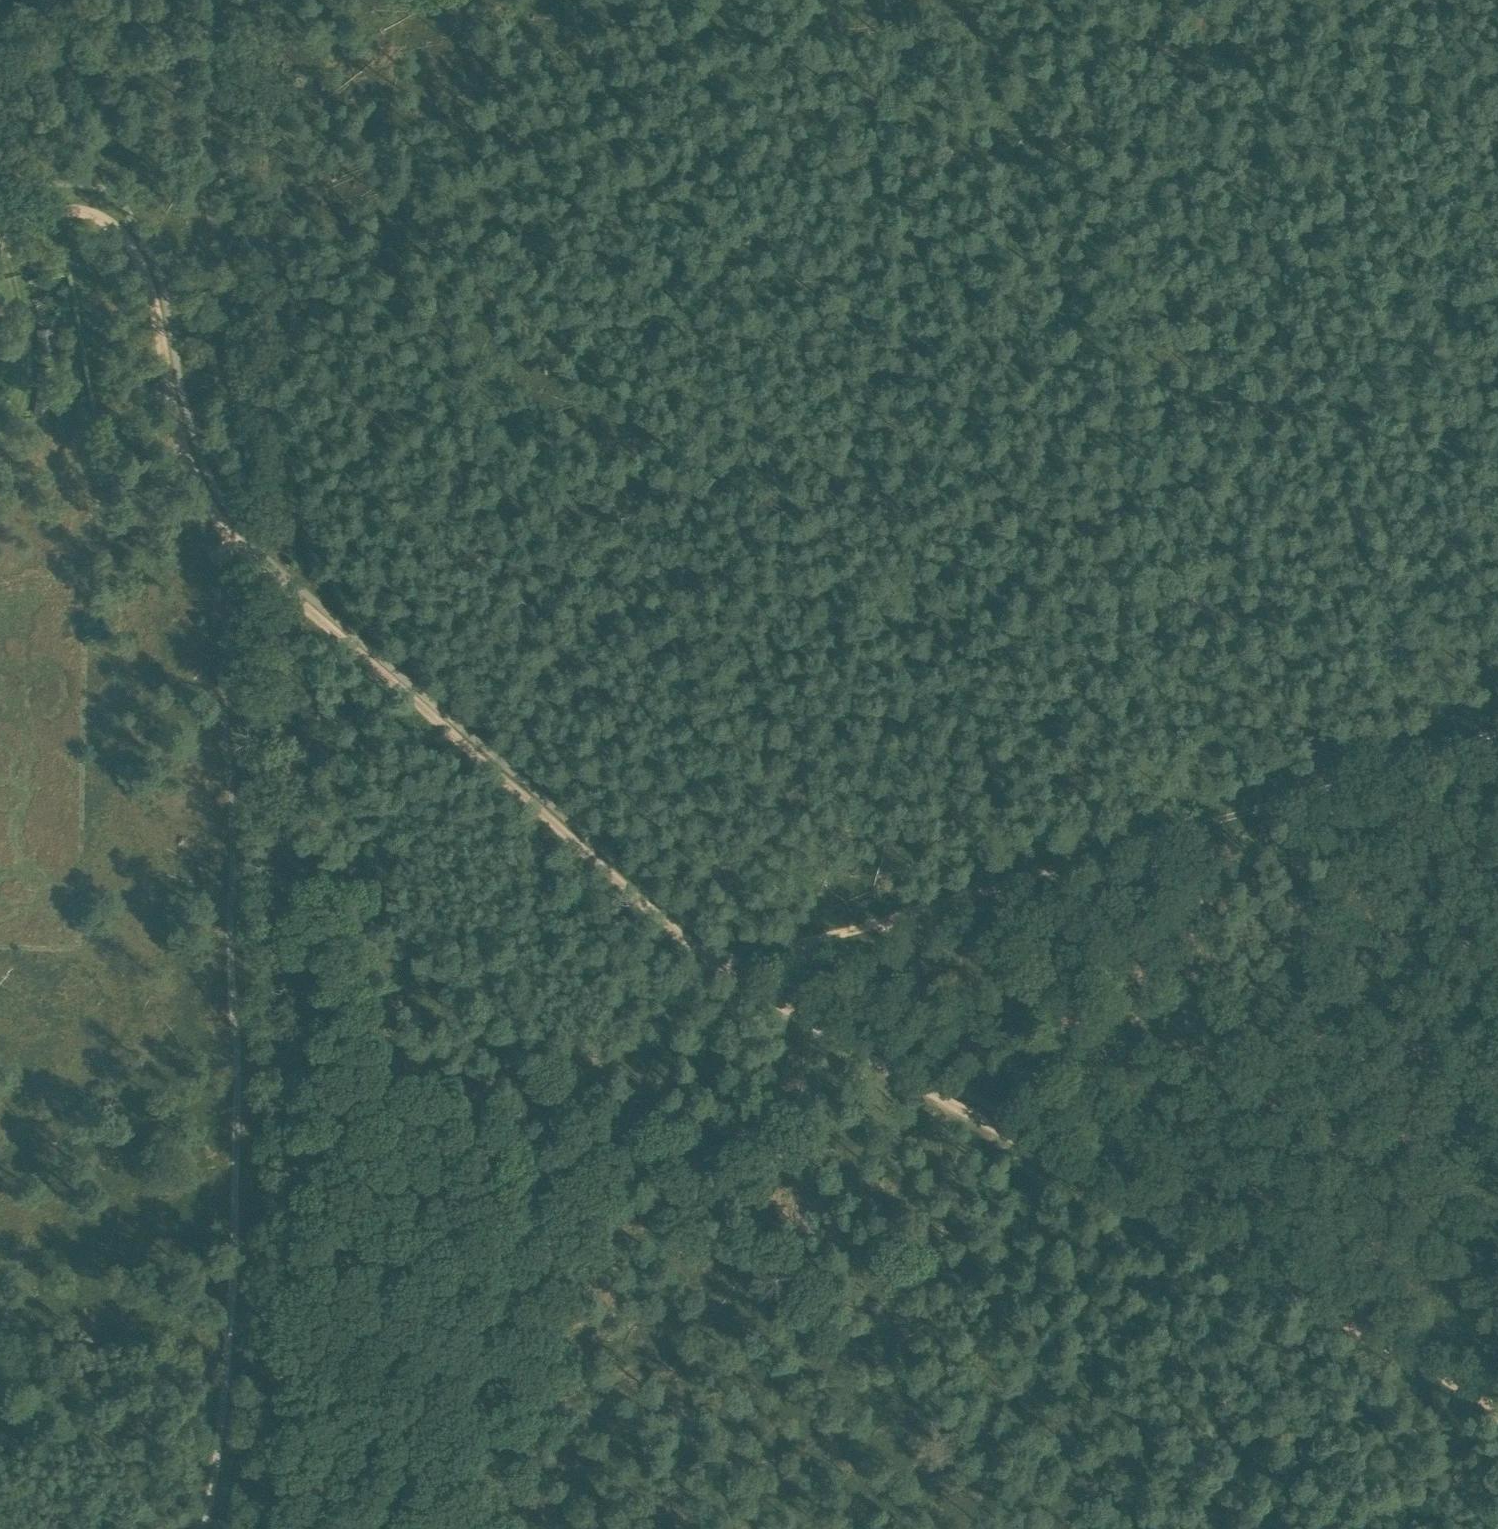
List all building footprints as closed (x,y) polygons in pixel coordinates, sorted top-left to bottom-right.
[(51,384),(52,369),(39,368),(38,383),(51,384)]
